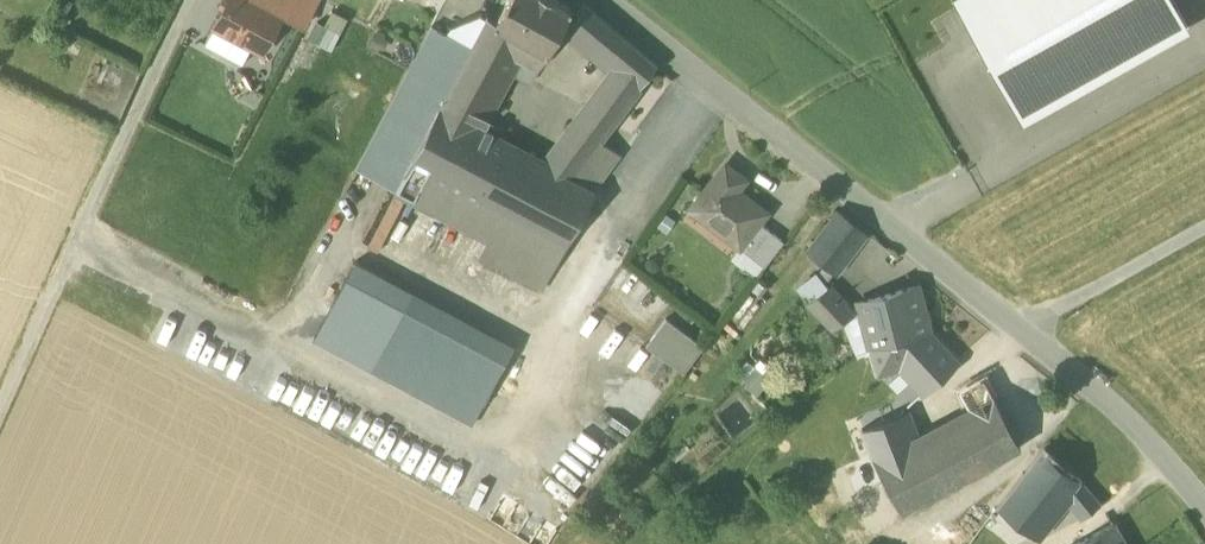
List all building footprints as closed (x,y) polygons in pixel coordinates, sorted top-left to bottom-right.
[(214,25),(233,36),(253,47),(262,31),(270,35),(281,15),(282,14),(256,0),(228,0),(223,8),(214,25)] [(228,0),(220,0),(218,5),(223,8),(228,0)] [(282,14),(288,3),(289,1),(287,0),(256,0),(282,14)] [(296,7),(288,3),(282,14),(281,15),(302,26),(316,0),(299,0),(296,7)] [(496,22),(495,24),(547,53),(571,10),(554,0),(508,0),(496,22)] [(1010,101),(1177,8),(1173,0),(954,0),(1010,101)] [(616,65),(585,107),(611,126),(656,66),(584,6),(568,26),(616,65)] [(1010,101),(1022,121),(1188,28),(1177,8),(1010,101)] [(316,42),(331,50),(348,18),(332,10),(316,42)] [(450,29),(447,33),(472,47),(477,38),(487,19),(480,15),(450,29)] [(538,69),(547,53),(495,24),(496,22),(487,18),(487,19),(477,38),(514,57),(538,69)] [(224,53),(233,36),(214,25),(204,43),(224,53)] [(489,240),(503,213),(410,164),(439,109),(472,47),(447,33),(432,25),(355,168),(489,240)] [(262,31),(253,47),(261,51),(270,35),(262,31)] [(472,47),(439,109),(481,131),(515,67),(510,64),(514,57),(477,38),(472,47)] [(601,140),(611,126),(585,107),(574,122),(601,140)] [(595,191),(572,179),(543,164),(481,131),(439,109),(410,164),(503,213),(566,246),(595,191)] [(574,122),(543,164),(572,179),(600,141),(601,140),(574,122)] [(620,155),(600,141),(572,179),(595,191),(620,155)] [(690,209),(739,247),(758,222),(766,213),(737,190),(745,180),(725,164),(690,209)] [(373,243),(385,248),(405,197),(392,192),(373,243)] [(807,253),(833,274),(865,232),(839,212),(807,253)] [(503,213),(489,240),(479,256),(542,289),(566,246),(503,213)] [(739,247),(752,257),(771,232),(758,222),(739,247)] [(783,241),(771,232),(752,257),(764,266),(783,241)] [(752,257),(739,247),(730,257),(758,276),(764,266),(752,257)] [(314,337),(473,423),(489,391),(385,336),(405,298),(408,292),(353,262),(314,337)] [(807,303),(827,288),(815,272),(794,287),(807,303)] [(858,311),(869,348),(870,348),(930,331),(918,285),(856,303),(858,311)] [(807,303),(832,329),(842,322),(853,315),(829,290),(827,288),(807,303)] [(510,353),(405,298),(385,336),(489,391),(510,353)] [(855,354),(869,348),(858,311),(853,315),(842,322),(855,354)] [(645,344),(683,372),(703,345),(666,317),(645,344)] [(930,331),(870,348),(878,374),(899,368),(922,393),(957,360),(930,331)] [(776,371),(760,358),(740,381),(757,394),(776,371)] [(973,414),(916,442),(873,458),(900,509),(1019,447),(984,376),(960,387),(973,414)] [(916,442),(906,413),(862,430),(873,458),(916,442)] [(1032,535),(1060,500),(1076,479),(1040,451),(996,507),(1022,527),(1032,535)] [(1097,501),(1076,479),(1060,500),(1074,511),(1076,509),(1086,516),(1097,501)] [(1114,521),(1070,543),(1127,543),(1114,521)]
